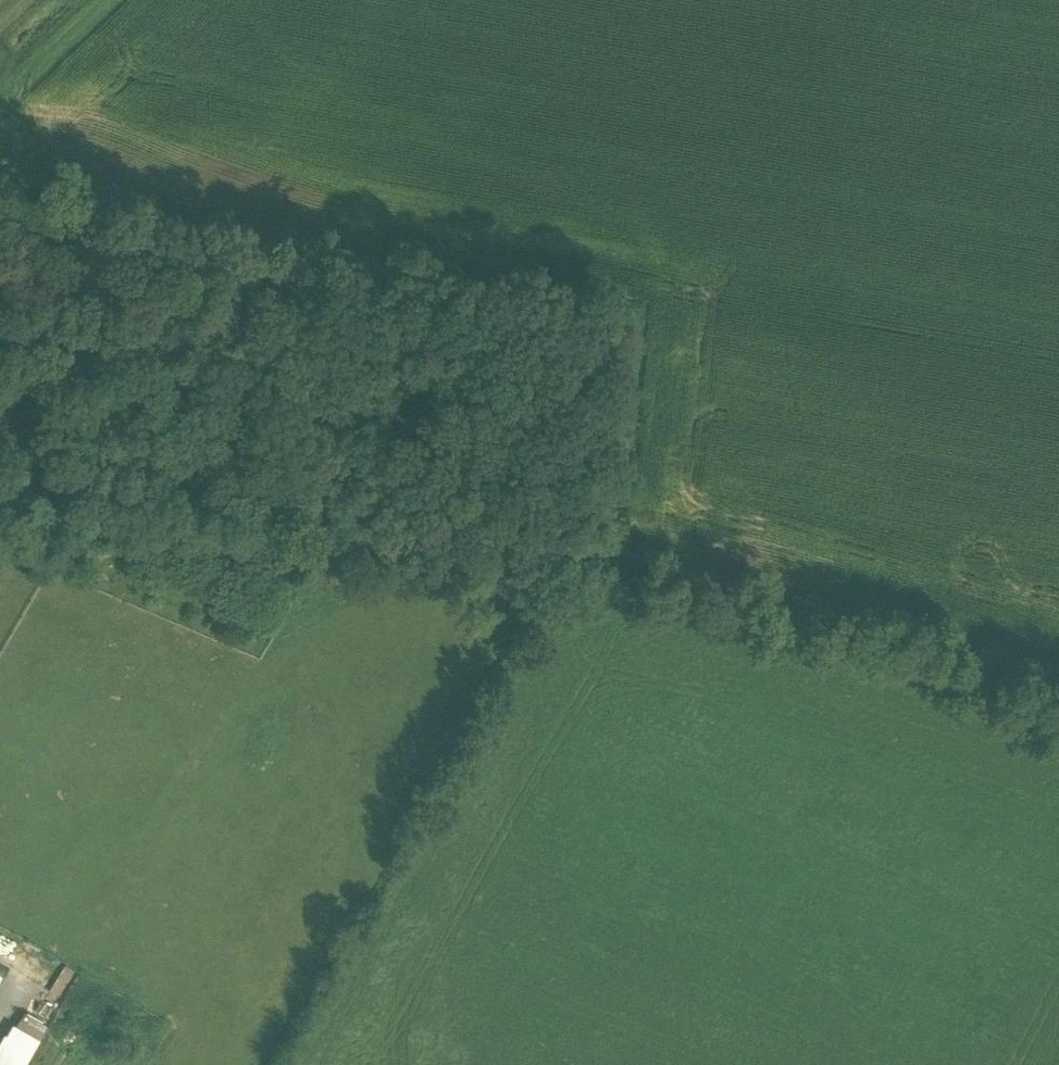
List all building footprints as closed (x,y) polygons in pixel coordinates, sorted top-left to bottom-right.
[(10,975),(0,969),(0,993),(10,975)]
